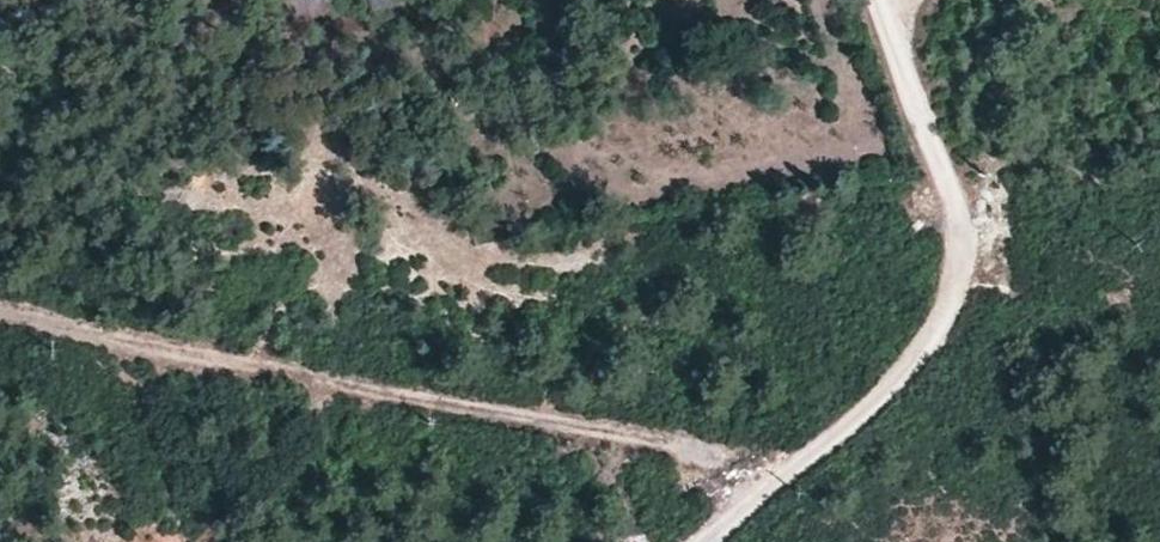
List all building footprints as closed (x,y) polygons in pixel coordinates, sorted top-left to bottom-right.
[(987,179),(973,185),(980,199),(993,195),(987,179)]
